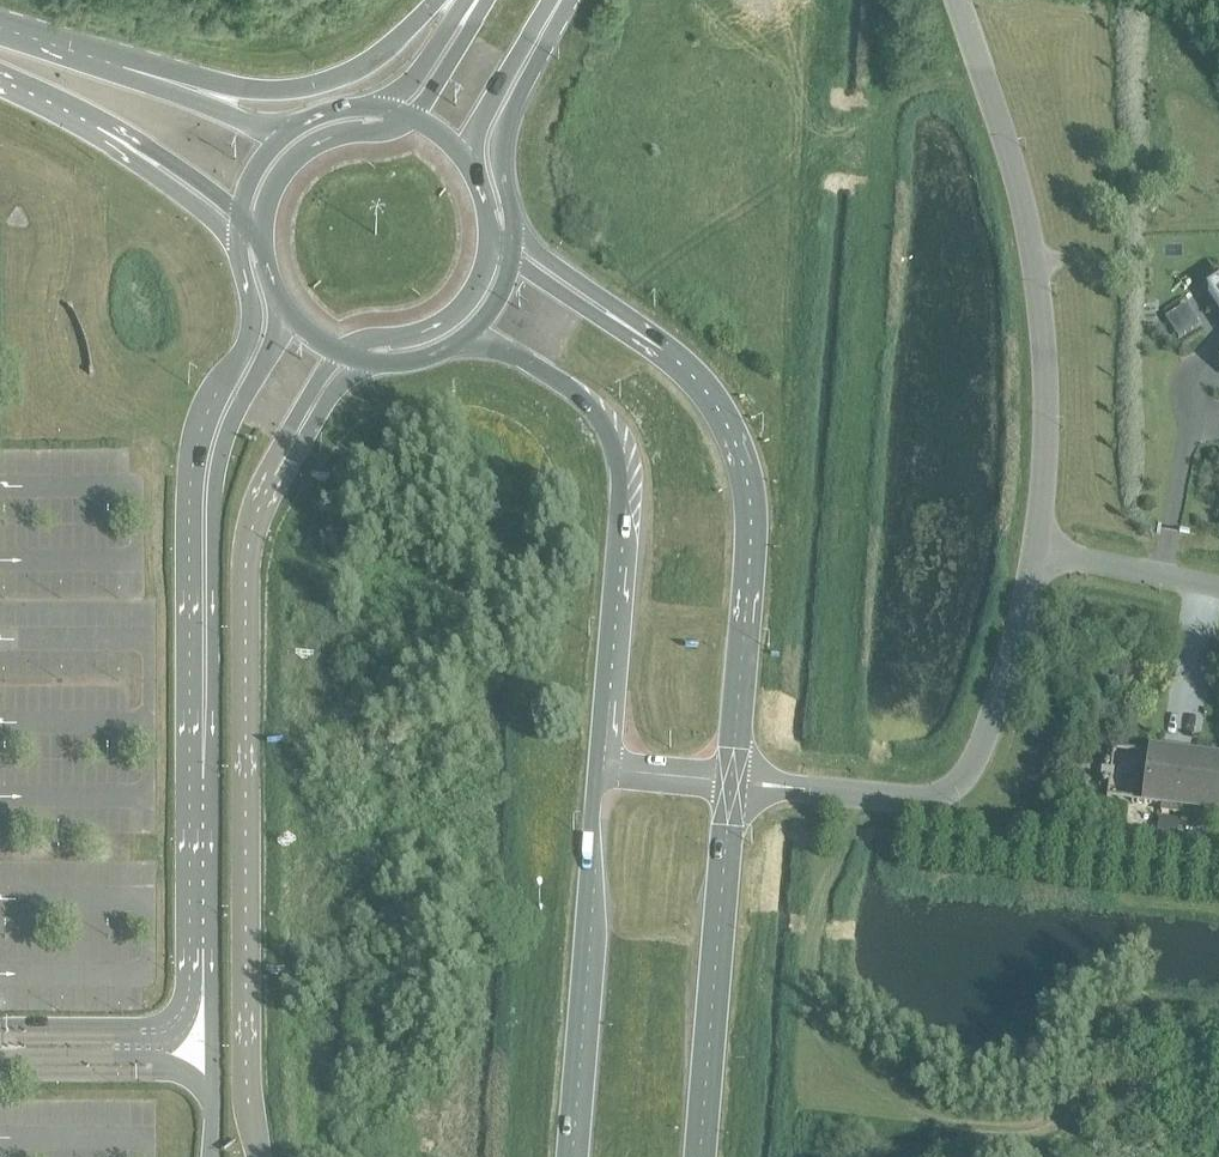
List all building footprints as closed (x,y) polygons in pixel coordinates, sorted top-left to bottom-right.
[(1206,291),(1218,311),(1218,288),(1217,286),(1218,284),(1218,282),(1206,291)] [(1167,322),(1177,339),(1198,325),(1187,309),(1167,322)] [(1218,813),(1218,763),(1149,754),(1145,783),(1138,782),(1135,802),(1161,806),(1161,812),(1179,814),(1180,808),(1218,813)] [(1159,818),(1156,838),(1176,840),(1179,820),(1159,818)]
